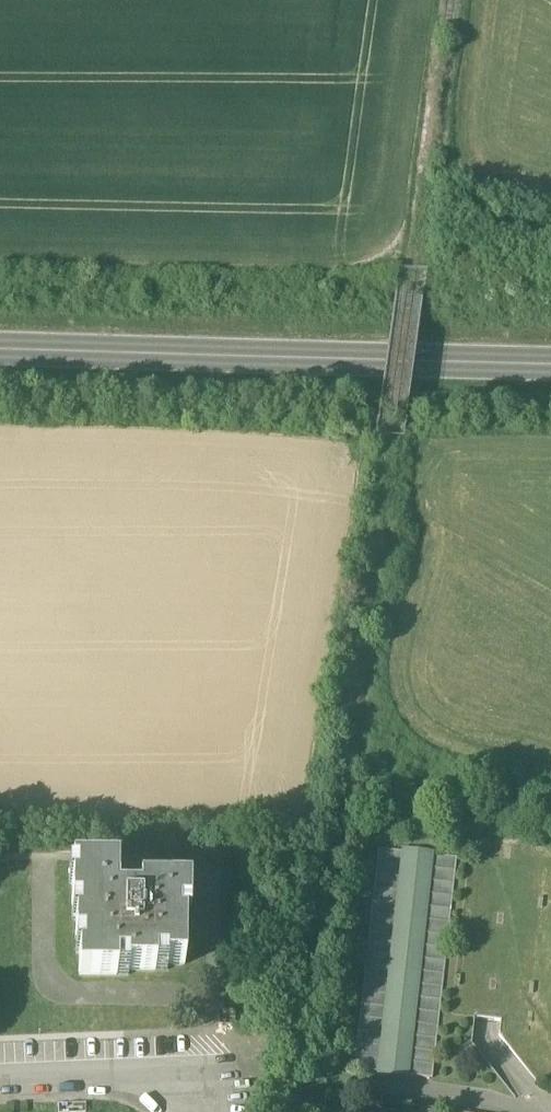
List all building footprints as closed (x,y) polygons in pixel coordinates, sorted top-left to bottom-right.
[(405,853),(379,850),(354,1070),(380,1073),(405,853)] [(406,1076),(432,1079),(457,858),(431,855),(406,1076)] [(190,888),(118,887),(118,869),(73,868),(72,905),(81,906),(80,922),(76,922),(76,938),(84,938),(84,956),(80,956),(79,977),(117,977),(117,964),(128,964),(128,972),(156,972),(156,961),(166,962),(166,966),(184,966),(185,923),(180,923),(180,912),(189,912),(190,888)]
